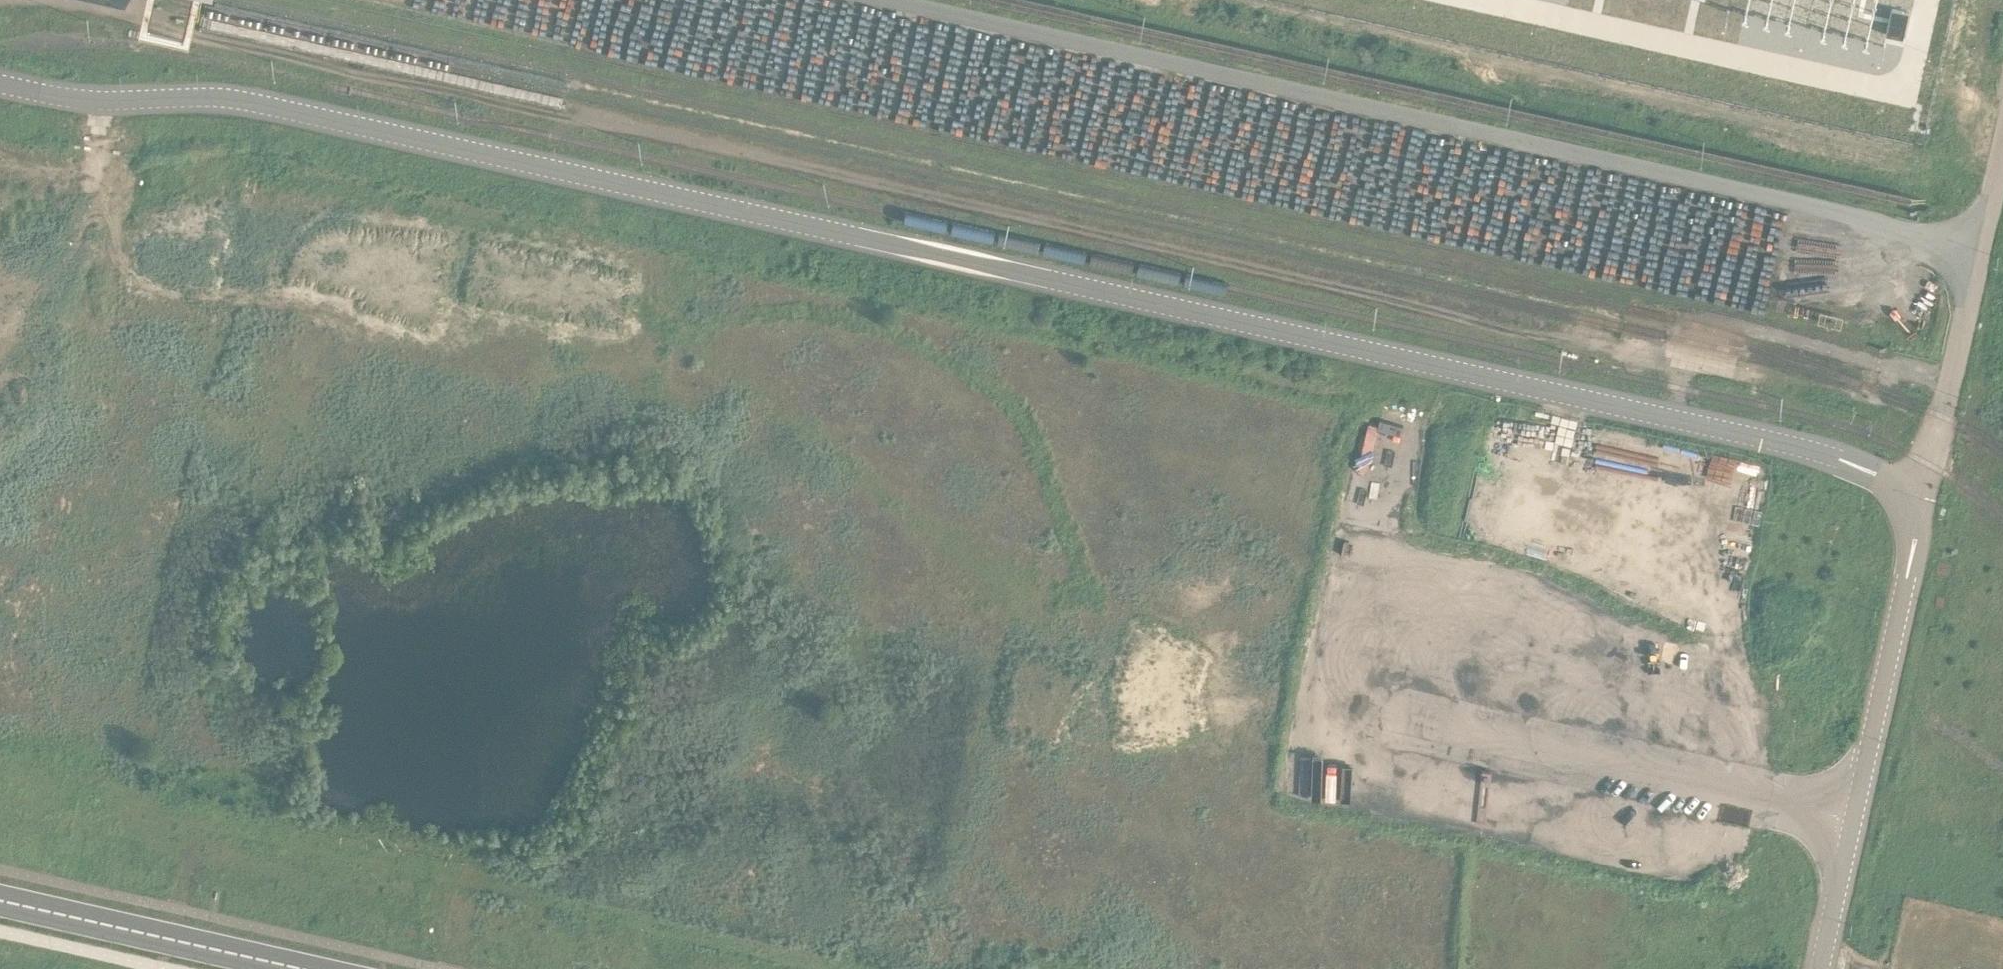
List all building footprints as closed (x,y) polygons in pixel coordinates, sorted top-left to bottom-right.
[(1891,8),(1886,33),(1886,34),(1902,37),(1908,12),(1891,8)]
